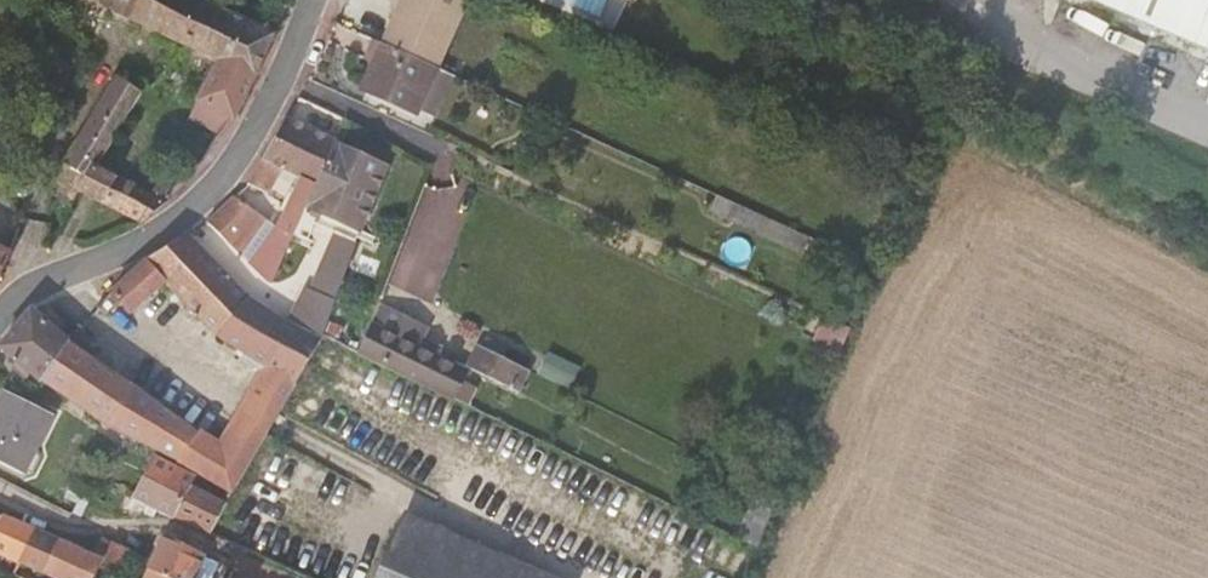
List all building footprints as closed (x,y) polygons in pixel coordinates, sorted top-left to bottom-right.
[(112,9),(92,0),(76,0),(64,29),(97,44),(112,9)] [(209,2),(205,1),(204,0),(92,0),(112,9),(188,45),(209,2)] [(379,42),(436,69),(467,0),(400,0),(379,42)] [(1207,51),(1207,0),(1087,0),(1207,51)] [(232,119),(276,34),(209,2),(188,45),(220,60),(198,100),(201,103),(193,118),(221,134),(232,119)] [(379,42),(371,38),(362,58),(371,62),(379,42)] [(379,42),(371,62),(371,64),(376,66),(364,93),(414,117),(418,110),(436,69),(379,42)] [(436,69),(418,110),(434,117),(453,76),(436,69)] [(78,191),(96,163),(141,93),(121,80),(81,140),(56,180),(71,187),(67,193),(75,197),(78,191)] [(332,141),(286,118),(274,140),(267,155),(249,183),(266,193),(281,167),(300,176),(281,223),(274,220),(254,266),(273,283),(304,207),(332,141)] [(385,167),(332,141),(304,207),(358,232),(385,167)] [(174,187),(204,156),(179,142),(151,192),(96,163),(78,191),(139,223),(174,192),(174,187)] [(711,211),(781,242),(788,228),(717,196),(711,211)] [(233,198),(208,220),(224,238),(245,258),(268,216),(233,198)] [(804,253),(810,237),(788,228),(781,242),(804,253)] [(270,367),(296,382),(320,339),(252,298),(190,235),(185,240),(159,254),(145,263),(133,272),(95,308),(104,316),(117,303),(128,314),(167,281),(221,339),(270,367)] [(837,291),(826,316),(851,327),(862,303),(837,291)] [(41,379),(68,340),(32,310),(1,347),(41,379)] [(182,462),(198,434),(135,387),(92,357),(82,349),(91,340),(81,324),(78,327),(68,340),(41,379),(111,428),(158,450),(182,462)] [(366,353),(457,399),(469,373),(376,326),(366,353)] [(517,392),(528,369),(480,344),(470,368),(517,392)] [(227,500),(271,424),(296,382),(270,367),(245,408),(220,451),(198,434),(182,462),(199,472),(195,478),(194,480),(227,500)] [(3,392),(0,398),(0,462),(22,473),(50,415),(3,392)] [(191,486),(194,480),(195,478),(155,456),(134,497),(148,505),(158,510),(175,517),(191,486)] [(734,536),(755,547),(777,494),(758,485),(734,536)] [(175,517),(210,533),(225,502),(191,486),(175,517)] [(155,517),(158,510),(148,505),(145,512),(155,517)] [(21,561),(39,531),(0,516),(0,551),(21,561)] [(56,577),(95,577),(101,566),(112,544),(101,538),(93,554),(39,531),(21,561),(56,577)] [(204,556),(166,538),(154,563),(147,577),(192,577),(204,556)] [(397,539),(379,577),(484,577),(397,539)] [(101,566),(126,577),(137,555),(112,544),(101,566)]
